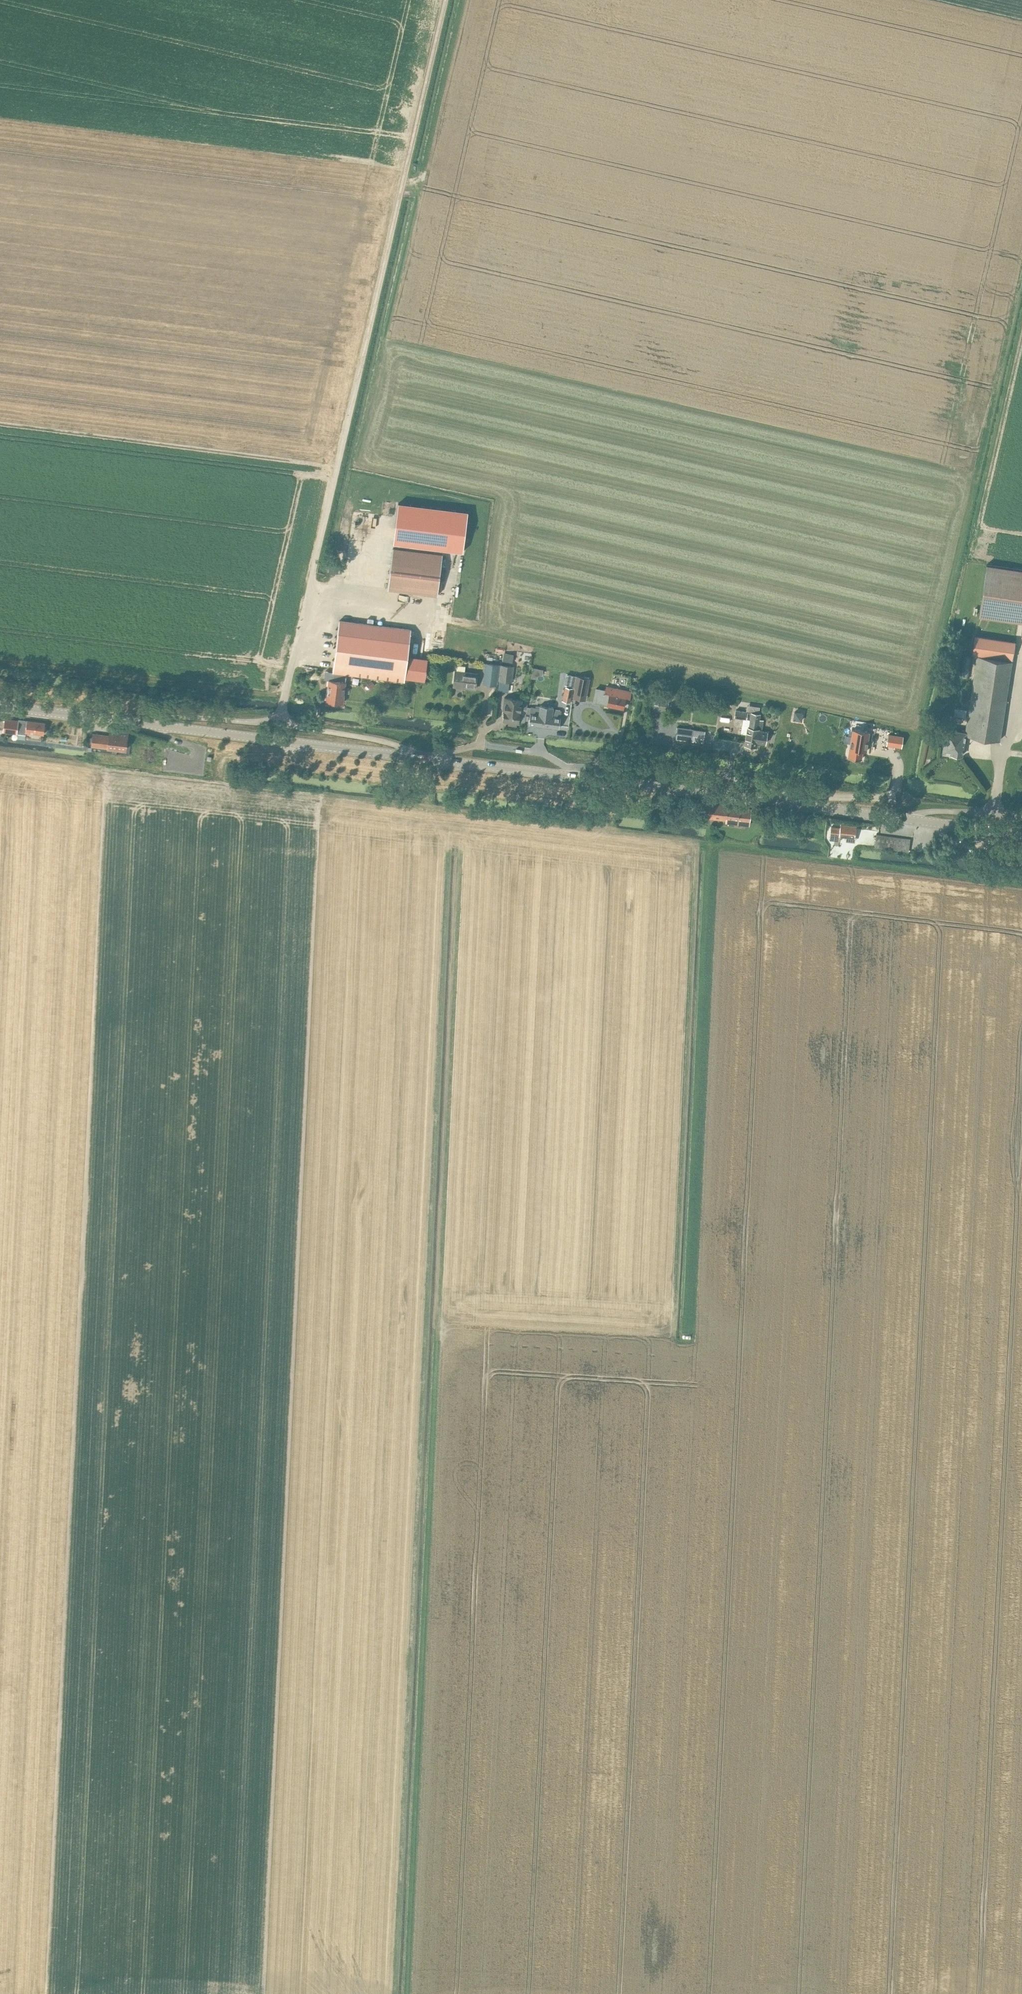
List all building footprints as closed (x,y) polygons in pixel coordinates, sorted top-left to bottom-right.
[(462,552),(467,511),(398,503),(393,543),(462,552)] [(442,553),(392,547),(387,588),(437,594),(442,553)] [(338,565),(329,564),(328,572),(337,573),(338,565)] [(979,616),(1017,622),(1021,623),(1021,571),(987,566),(979,616)] [(325,692),(324,698),(326,698),(325,700),(342,702),(346,673),(404,680),(404,678),(416,679),(419,679),(424,680),(426,665),(427,658),(407,655),(410,628),(339,620),(333,671),(333,672),(332,679),(328,679),(326,693),(325,692)] [(1013,643),(975,636),(973,652),(1011,658),(1013,643)] [(503,652),(502,661),(512,662),(513,654),(503,652)] [(961,665),(959,674),(959,676),(968,677),(972,655),(963,653),(961,665)] [(978,655),(965,731),(946,728),(942,752),(962,755),(965,735),(999,740),(1012,661),(978,655)] [(485,662),(482,683),(496,685),(499,664),(498,664),(492,663),(485,662)] [(456,669),(455,669),(453,685),(475,688),(477,672),(464,670),(465,665),(457,664),(456,669)] [(500,665),(498,680),(499,681),(498,690),(508,691),(509,682),(511,682),(512,675),(513,666),(500,665)] [(567,674),(562,700),(570,702),(572,688),(573,688),(576,675),(567,674)] [(589,678),(577,675),(573,697),(585,699),(589,678)] [(596,688),(593,702),(607,704),(623,707),(624,698),(630,699),(632,690),(626,689),(610,686),(605,685),(605,690),(596,688)] [(668,706),(669,698),(655,696),(654,704),(668,706)] [(503,720),(508,721),(507,722),(508,724),(515,725),(516,723),(516,722),(525,723),(528,700),(523,699),(521,715),(519,715),(520,706),(521,699),(511,697),(511,698),(504,697),(502,710),(504,710),(503,720)] [(531,707),(529,724),(544,726),(559,727),(561,710),(552,709),(553,706),(546,706),(539,705),(538,708),(531,707)] [(734,716),(734,717),(743,718),(741,733),(746,733),(744,744),(757,746),(757,742),(765,743),(767,731),(762,731),(763,720),(759,719),(760,713),(759,713),(759,707),(746,705),(745,711),(735,709),(734,716)] [(794,710),(792,719),(801,720),(803,712),(794,710)] [(5,719),(3,731),(28,733),(28,731),(44,733),(45,722),(22,719),(22,721),(5,719)] [(677,727),(675,739),(703,742),(704,730),(677,727)] [(849,748),(847,756),(861,759),(862,750),(866,751),(869,731),(866,731),(852,729),(849,748)] [(93,738),(92,745),(126,749),(126,748),(127,743),(127,741),(128,732),(110,730),(109,734),(107,734),(93,733),(93,738)] [(648,734),(636,733),(635,741),(647,742),(648,734)] [(888,734),(886,745),(901,747),(901,746),(902,736),(888,734)] [(750,808),(699,802),(698,816),(725,819),(725,822),(748,825),(750,808)] [(831,826),(830,836),(829,839),(840,840),(840,835),(846,836),(845,841),(854,841),(855,837),(856,825),(840,823),(840,827),(831,826)] [(874,846),(908,851),(910,837),(876,833),(874,846)]
